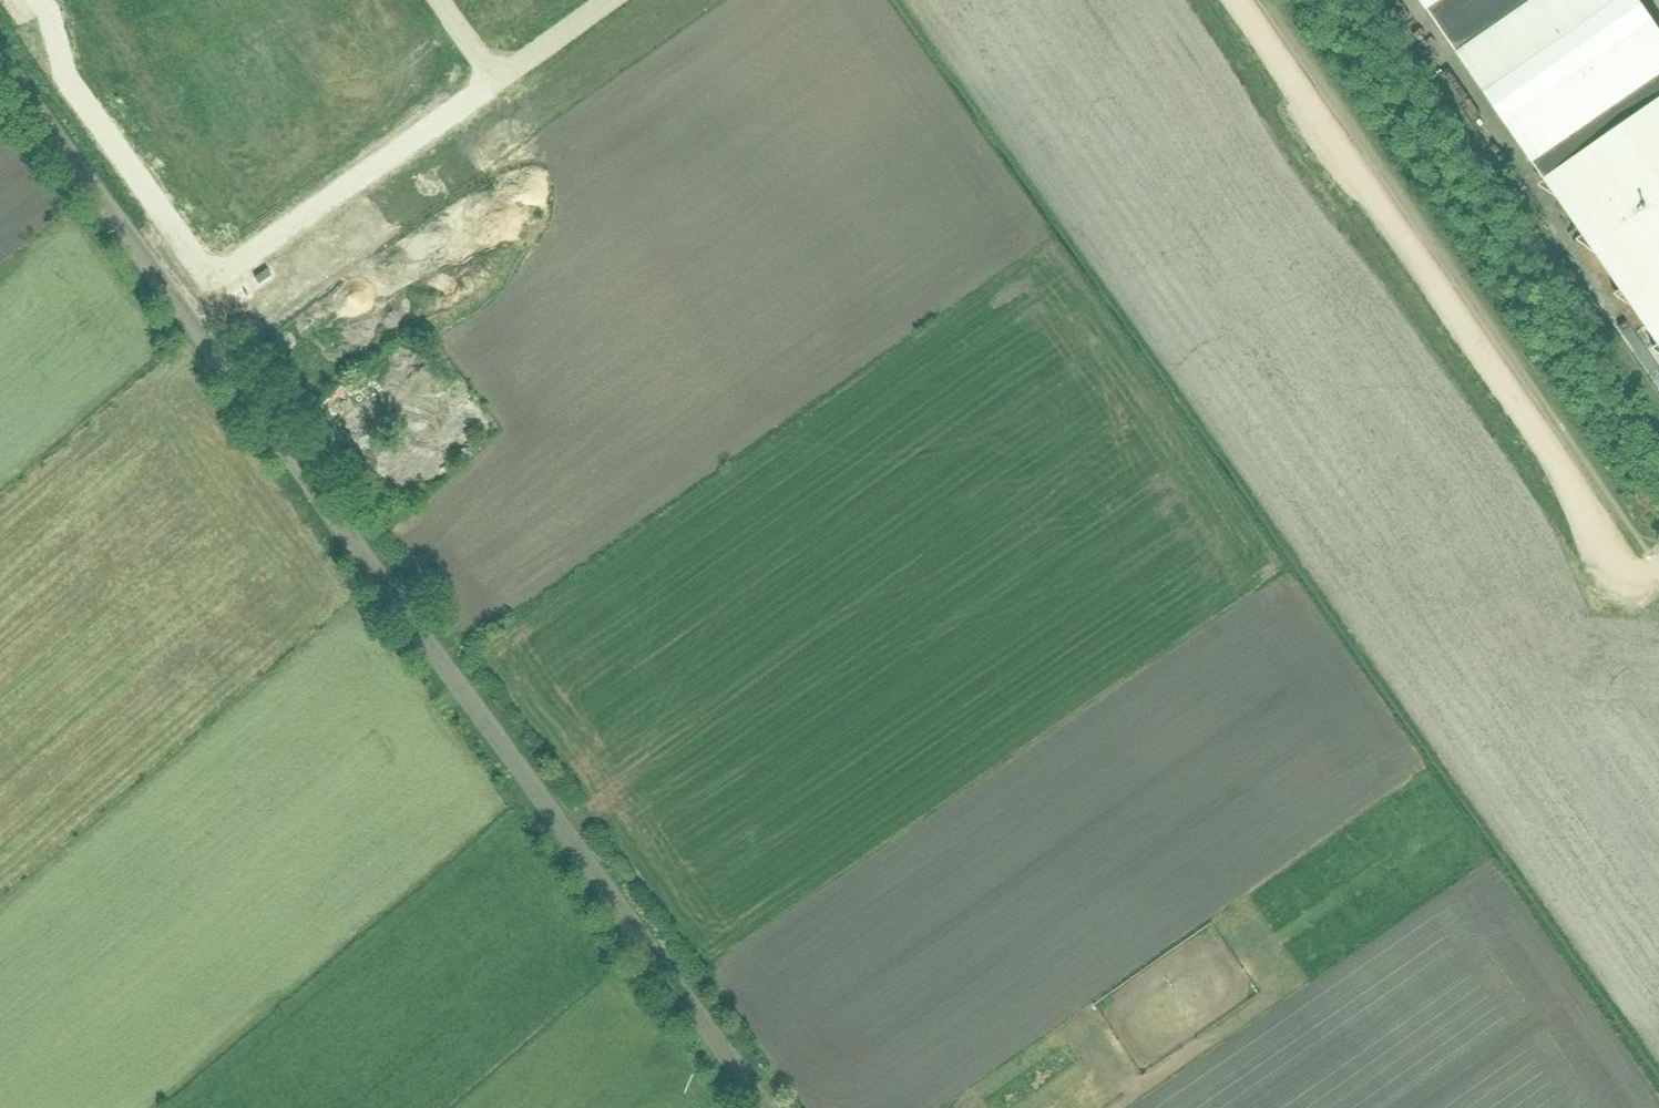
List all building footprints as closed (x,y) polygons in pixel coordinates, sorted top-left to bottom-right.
[(86,7),(85,8),(85,9),(98,0),(81,0),(86,7)] [(1638,0),(1420,0),(1658,345),(1658,30),(1638,0)]
